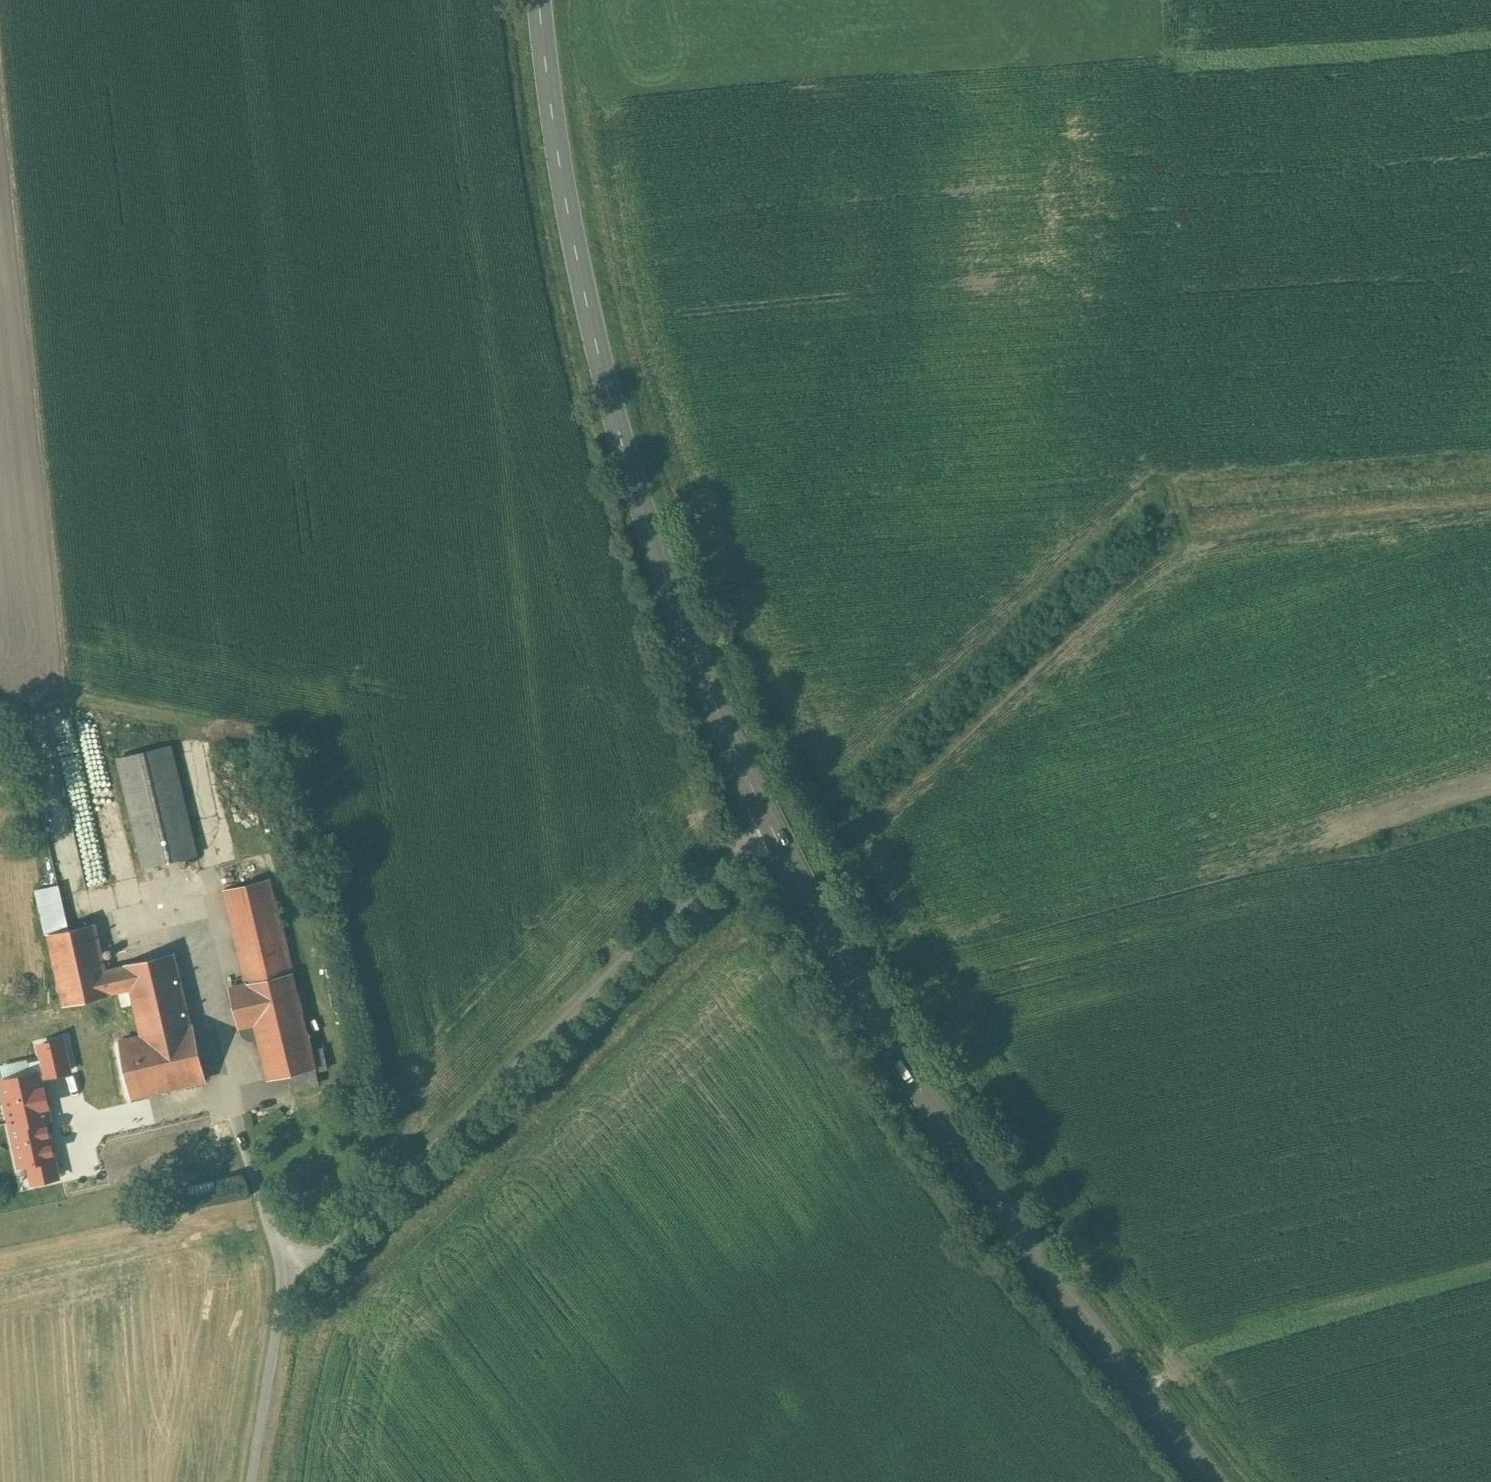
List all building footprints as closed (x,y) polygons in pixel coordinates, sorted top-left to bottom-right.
[(125,748),(152,862),(206,850),(179,735),(125,748)] [(281,874),(230,886),(252,979),(302,967),(281,874)] [(36,912),(64,908),(60,879),(32,882),(36,912)] [(71,1002),(120,991),(113,961),(103,918),(54,929),(71,1002)] [(96,1106),(216,1078),(184,945),(113,961),(120,991),(138,986),(147,1024),(81,1039),(96,1106)] [(325,1066),(302,967),(252,979),(237,982),(248,1027),(262,1024),(275,1077),(325,1066)]
